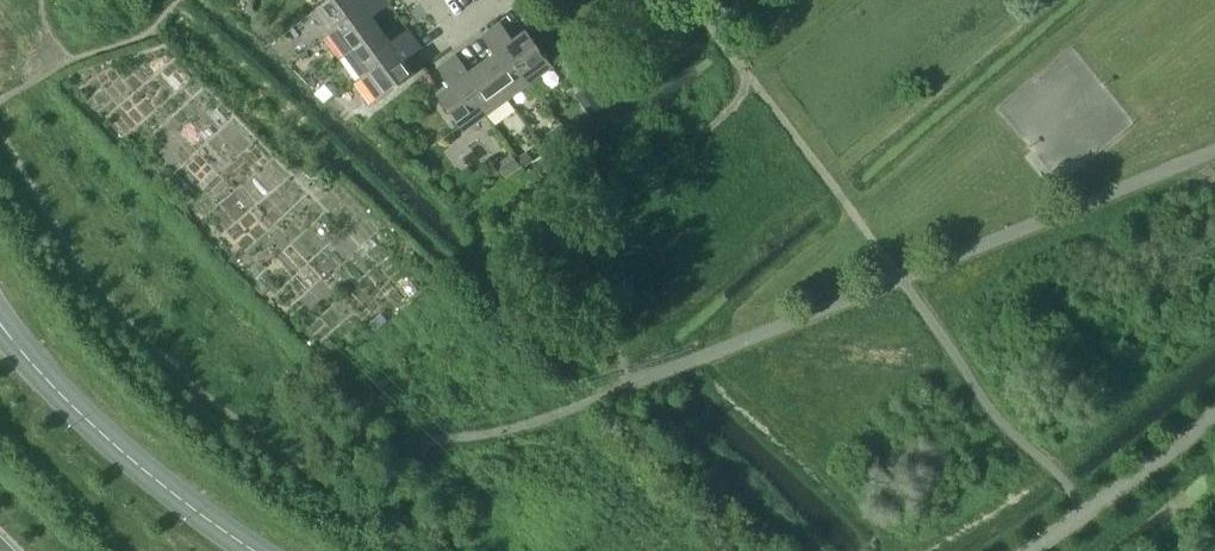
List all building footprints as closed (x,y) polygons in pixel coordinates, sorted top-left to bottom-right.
[(327,0),(326,0),(313,10),(330,33),(374,0),(328,0),(327,0)] [(330,33),(346,55),(382,28),(373,16),(390,3),(387,0),(374,0),(330,33)] [(500,22),(491,29),(530,82),(564,57),(538,21),(513,39),(500,22)] [(346,55),(362,77),(415,38),(408,28),(391,41),(382,28),(346,55)] [(508,98),(530,82),(491,29),(482,36),(494,53),(482,62),(508,98)] [(415,38),(362,77),(378,99),(414,73),(405,60),(422,47),(415,38)] [(457,54),(447,61),(486,115),(508,98),(482,62),(469,71),(457,54)] [(463,131),(486,115),(447,61),(438,68),(450,85),(437,95),(463,131)] [(597,98),(584,108),(592,117),(605,107),(597,98)] [(562,122),(552,130),(562,142),(571,134),(562,122)] [(527,151),(519,157),(526,166),(534,160),(527,151)] [(495,166),(505,180),(519,170),(509,156),(495,166)]
